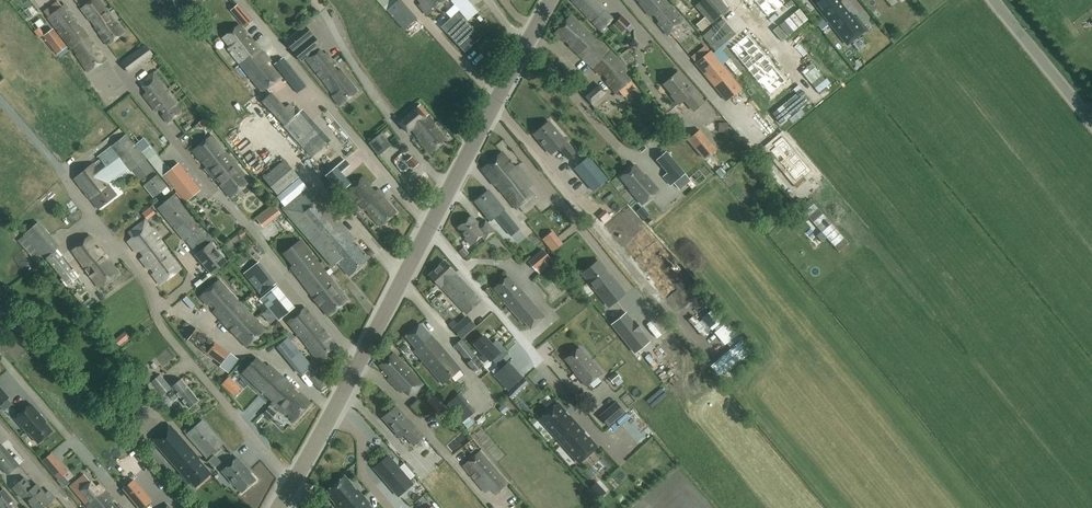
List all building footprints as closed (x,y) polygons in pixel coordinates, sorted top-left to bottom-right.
[(98,0),(92,0),(81,9),(89,20),(92,20),(96,25),(95,27),(97,31),(98,31),(102,35),(100,36),(107,45),(124,32),(118,24),(117,25),(98,0)] [(416,19),(400,0),(378,0),(403,30),(416,19)] [(421,3),(419,5),(427,15),(446,0),(418,0),(421,3)] [(477,12),(466,0),(453,0),(451,1),(468,20),(477,12)] [(571,0),(592,22),(595,25),(601,31),(611,21),(605,15),(602,12),(606,8),(598,0),(572,0),(571,0)] [(665,0),(636,0),(640,5),(649,15),(653,14),(658,20),(656,23),(666,35),(668,33),(670,35),(671,34),(675,39),(685,30),(679,24),(683,21),(665,0)] [(728,9),(721,0),(701,0),(695,6),(711,24),(728,9)] [(768,16),(785,1),(784,0),(754,0),(768,16)] [(840,11),(835,5),(840,1),(840,0),(812,0),(828,21),(840,11)] [(62,6),(57,1),(44,11),(48,16),(52,22),(63,35),(76,53),(84,67),(87,72),(106,60),(99,50),(97,50),(93,44),(94,44),(80,26),(77,27),(73,21),(75,18),(69,10),(65,4),(62,6)] [(230,11),(245,28),(253,21),(238,4),(230,11)] [(845,17),(840,11),(828,21),(846,44),(864,30),(850,13),(845,17)] [(617,20),(626,29),(630,24),(622,15),(617,20)] [(589,34),(570,16),(554,34),(563,42),(565,40),(570,44),(569,47),(595,70),(601,75),(604,73),(609,78),(606,81),(617,93),(619,91),(623,97),(636,86),(634,84),(631,81),(632,80),(624,72),(627,69),(610,52),(604,46),(600,44),(589,34)] [(300,61),(320,45),(312,35),(304,25),(284,41),(292,51),(300,61)] [(239,64),(259,49),(252,40),(251,40),(239,26),(223,38),(230,48),(228,49),(239,64)] [(67,46),(53,28),(43,36),(57,54),(67,46)] [(747,35),(730,49),(747,69),(764,56),(747,35)] [(126,72),(136,65),(137,67),(140,64),(141,65),(154,56),(147,45),(132,56),(127,51),(118,58),(126,72)] [(325,54),(320,48),(306,59),(327,87),(333,94),(331,95),(339,105),(357,91),(341,70),(338,72),(333,65),(335,63),(327,53),(325,54)] [(263,54),(259,49),(239,64),(261,92),(280,77),(269,63),(272,61),(265,53),(263,54)] [(785,81),(764,56),(747,69),(763,88),(764,87),(770,94),(785,81)] [(297,93),(306,86),(283,58),(274,65),(297,93)] [(709,80),(726,101),(742,88),(724,68),(709,80)] [(181,112),(175,105),(178,103),(169,90),(154,71),(145,78),(140,82),(146,92),(144,95),(156,111),(160,109),(162,113),(159,116),(165,124),(181,112)] [(686,84),(677,73),(664,84),(672,95),(671,95),(678,104),(684,99),(693,111),(703,102),(687,83),(686,84)] [(605,101),(609,98),(597,85),(584,95),(595,108),(604,100),(605,101)] [(271,92),(261,101),(285,126),(298,113),(290,104),(285,107),(271,92)] [(419,104),(398,122),(408,134),(411,130),(420,140),(418,141),(429,154),(446,140),(435,127),(434,125),(426,115),(427,113),(419,104)] [(198,122),(204,130),(210,125),(204,117),(198,122)] [(575,152),(549,122),(534,135),(551,154),(559,148),(568,159),(575,152)] [(716,149),(699,130),(687,139),(704,159),(716,149)] [(378,155),(390,145),(380,133),(368,143),(378,155)] [(154,169),(135,146),(126,134),(98,156),(104,163),(97,169),(93,165),(74,179),(98,209),(116,195),(107,184),(127,168),(130,171),(131,170),(140,181),(154,169)] [(250,182),(211,135),(192,151),(205,167),(204,168),(215,181),(215,180),(230,198),(250,182)] [(799,187),(813,174),(780,136),(766,149),(799,187)] [(158,157),(149,147),(142,153),(151,163),(158,157)] [(671,185),(674,183),(685,174),(666,151),(656,159),(667,172),(666,173),(664,174),(663,176),(671,185)] [(515,168),(502,152),(481,169),(493,184),(494,183),(515,210),(519,207),(523,212),(538,201),(528,189),(532,185),(526,177),(517,166),(515,168)] [(709,166),(717,159),(713,155),(705,162),(709,166)] [(412,157),(407,161),(413,168),(418,164),(412,157)] [(593,191),(607,179),(588,157),(574,169),(593,191)] [(746,164),(756,174),(762,169),(753,158),(746,164)] [(302,192),(293,182),(299,177),(284,160),(263,178),(278,195),(276,196),(285,207),(289,212),(286,214),(332,267),(337,263),(349,276),(369,258),(357,245),(355,247),(351,242),(355,239),(321,200),(322,200),(310,185),(302,192)] [(293,164),(295,172),(302,170),(299,162),(293,164)] [(184,203),(201,190),(179,163),(163,175),(184,203)] [(647,179),(635,165),(620,177),(632,191),(631,192),(642,205),(659,190),(648,178),(647,179)] [(337,192),(343,187),(347,184),(342,178),(332,167),(323,176),(337,192)] [(720,169),(715,173),(722,184),(728,180),(720,169)] [(153,198),(168,186),(157,174),(143,185),(153,198)] [(375,192),(370,186),(371,184),(363,176),(347,190),(381,227),(397,212),(383,198),(385,196),(378,189),(375,192)] [(519,229),(503,210),(504,209),(488,190),(475,201),(491,220),(495,216),(511,235),(519,229)] [(226,262),(211,243),(213,242),(208,236),(174,194),(158,208),(192,249),(196,246),(200,252),(196,255),(211,274),(226,262)] [(550,202),(539,210),(548,222),(559,213),(550,202)] [(257,219),(263,226),(280,213),(274,205),(257,219)] [(355,213),(360,219),(364,216),(358,209),(355,213)] [(479,225),(471,216),(458,227),(466,237),(465,238),(470,245),(481,236),(484,241),(495,232),(485,220),(479,225)] [(148,224),(145,220),(129,232),(132,237),(127,241),(136,252),(139,250),(144,257),(141,259),(160,284),(180,269),(170,255),(171,254),(149,223),(148,224)] [(44,260),(55,250),(59,246),(38,221),(24,234),(18,241),(38,265),(44,260)] [(97,249),(93,244),(95,242),(90,236),(71,251),(99,287),(118,273),(100,248),(97,249)] [(347,301),(300,239),(282,254),(291,265),(290,267),(327,316),(347,301)] [(463,258),(464,258),(469,254),(463,247),(458,251),(463,258)] [(551,259),(542,249),(528,261),(536,271),(551,259)] [(55,250),(44,260),(66,287),(77,278),(55,250)] [(477,297),(455,273),(456,273),(444,260),(428,275),(440,287),(466,314),(480,301),(477,298),(477,297)] [(261,296),(276,284),(259,261),(243,273),(261,296)] [(598,261),(582,274),(609,306),(625,293),(610,275),(608,276),(604,271),(606,270),(598,261)] [(519,289),(507,276),(494,288),(505,301),(504,302),(523,323),(524,321),(530,328),(544,316),(520,288),(519,289)] [(247,346),(266,329),(241,302),(240,303),(219,280),(200,296),(208,305),(211,302),(216,307),(213,311),(230,329),(231,329),(247,346)] [(260,298),(278,321),(295,307),(277,285),(260,298)] [(95,302),(91,299),(83,306),(86,310),(95,302)] [(287,322),(299,337),(317,321),(306,307),(287,322)] [(338,345),(317,321),(299,337),(319,361),(338,345)] [(459,321),(452,328),(461,338),(469,332),(459,321)] [(423,362),(442,345),(438,340),(435,342),(427,334),(430,331),(425,325),(422,328),(420,325),(406,337),(416,349),(414,351),(423,362)] [(215,342),(196,328),(188,340),(206,353),(215,342)] [(288,338),(291,341),(295,338),(290,332),(287,334),(286,335),(287,337),(288,338)] [(483,336),(474,344),(490,361),(492,359),(495,364),(507,353),(497,343),(493,347),(483,336)] [(303,373),(311,366),(288,338),(279,346),(303,373)] [(475,372),(482,366),(461,340),(454,345),(467,362),(475,372)] [(230,371),(238,359),(215,342),(206,353),(230,371)] [(409,349),(405,344),(400,348),(404,353),(409,349)] [(442,345),(423,362),(442,384),(461,368),(446,350),(442,345)] [(590,360),(580,348),(565,360),(575,372),(574,373),(585,386),(602,373),(590,359),(590,360)] [(411,397),(423,385),(394,354),(381,367),(391,378),(389,380),(400,392),(404,390),(411,397)] [(267,367),(255,357),(239,373),(272,402),(271,403),(281,412),(285,414),(294,422),(311,403),(300,393),(300,394),(293,388),(294,388),(269,365),(267,367)] [(521,378),(507,363),(495,374),(509,390),(521,378)] [(669,367),(662,372),(668,379),(674,373),(669,367)] [(156,378),(148,369),(140,375),(157,398),(167,409),(172,405),(170,403),(173,400),(173,401),(179,396),(189,409),(199,401),(180,379),(170,387),(160,375),(156,378)] [(321,392),(328,386),(315,371),(307,377),(321,392)] [(608,377),(614,384),(615,383),(618,386),(623,381),(621,378),(619,375),(620,374),(617,371),(616,372),(615,371),(608,377)] [(149,397),(133,378),(122,388),(138,407),(149,397)] [(228,388),(233,382),(228,378),(223,384),(228,388)] [(0,387),(0,405),(9,397),(0,387)] [(558,403),(539,419),(559,441),(577,425),(569,415),(568,417),(564,413),(565,411),(558,403)] [(607,426),(623,413),(616,403),(599,417),(607,426)] [(33,413),(27,406),(14,416),(27,431),(37,442),(52,430),(41,418),(42,417),(36,410),(33,413)] [(408,420),(395,406),(382,418),(400,438),(403,434),(413,446),(424,436),(409,420),(408,420)] [(224,444),(202,419),(193,427),(190,425),(183,431),(186,434),(185,434),(207,459),(224,444)] [(210,473),(197,459),(198,458),(177,433),(170,425),(153,440),(160,448),(181,473),(183,472),(195,486),(210,473)] [(577,425),(559,441),(579,463),(597,447),(589,437),(587,438),(583,434),(584,432),(577,425)] [(0,445),(0,467),(7,476),(19,465),(2,444),(0,445)] [(495,494),(507,483),(479,451),(462,466),(485,491),(490,489),(495,494)] [(374,468),(384,479),(399,467),(388,455),(374,468)] [(242,492),(255,480),(250,473),(237,458),(222,471),(235,486),(236,485),(242,492)] [(51,470),(59,479),(68,471),(60,462),(51,470)] [(411,481),(399,467),(384,479),(397,494),(411,481)] [(338,507),(350,507),(363,497),(357,489),(356,491),(352,486),(352,485),(344,476),(325,492),(334,502),(334,503),(338,507)] [(25,477),(20,481),(13,488),(22,498),(24,496),(34,507),(44,507),(52,501),(37,484),(33,487),(25,477)] [(90,482),(86,477),(72,488),(86,506),(88,507),(120,507),(118,505),(116,507),(111,501),(113,499),(100,484),(95,488),(90,482)] [(134,480),(123,489),(140,507),(142,507),(151,501),(134,480)] [(9,504),(13,500),(4,488),(0,491),(0,507),(13,507),(9,504)] [(350,507),(371,507),(368,505),(369,504),(363,497),(350,507)]
